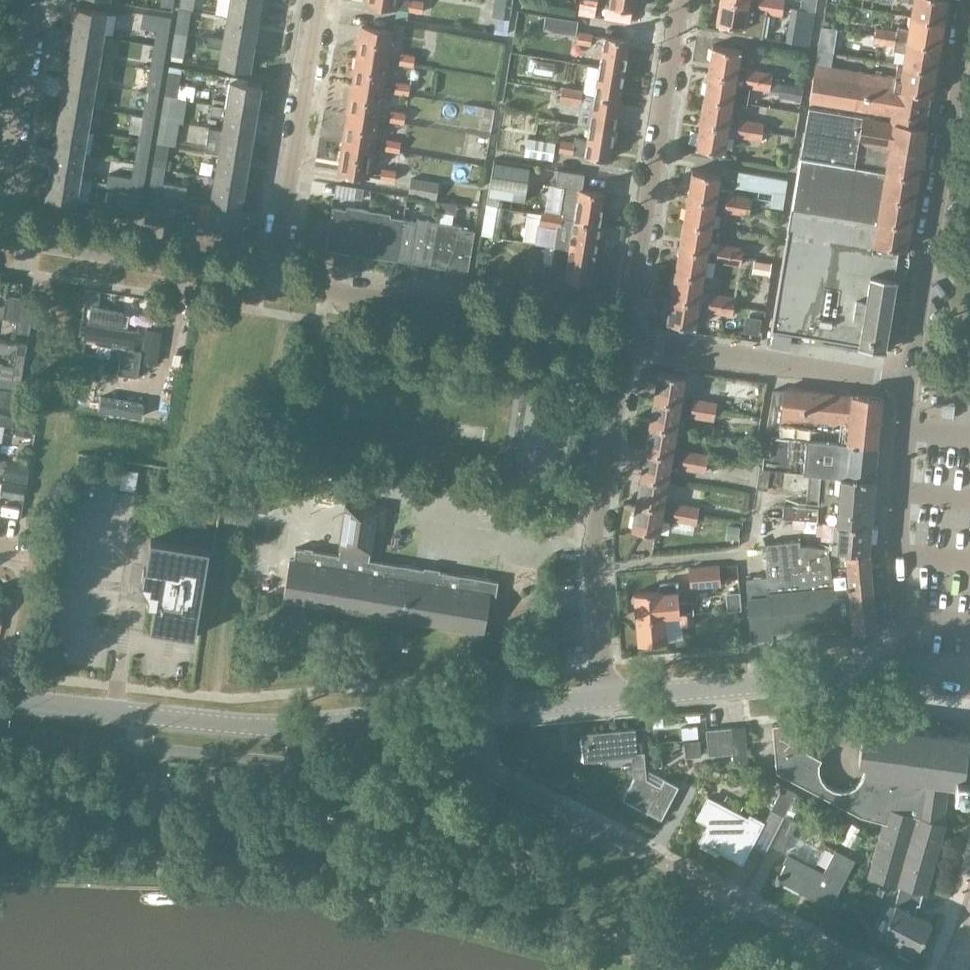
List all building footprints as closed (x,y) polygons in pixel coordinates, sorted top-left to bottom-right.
[(179,8),(190,10),(192,0),(180,0),(179,8)] [(262,0),(229,0),(227,15),(258,21),(262,0)] [(366,3),(422,12),(424,2),(412,0),(366,0),(366,3)] [(493,12),(496,12),(495,35),(506,35),(506,14),(509,14),(510,0),(494,0),(493,12)] [(635,0),(610,0),(609,6),(634,10),(635,0)] [(758,2),(748,1),(744,0),(719,0),(716,22),(720,22),(719,30),(761,37),(766,12),(756,10),(758,2)] [(748,1),(758,2),(756,10),(766,12),(769,12),(771,0),(744,0),(748,1)] [(784,0),(771,0),(769,12),(781,14),(784,0)] [(907,1),(913,2),(910,16),(943,21),(946,0),(908,0),(907,1)] [(72,32),(104,37),(108,12),(77,7),(72,32)] [(797,7),(791,42),(809,45),(815,10),(797,7)] [(167,41),(170,23),(170,17),(142,12),(140,27),(156,29),(154,39),(167,41)] [(178,14),(175,31),(187,33),(189,15),(178,14)] [(578,19),(545,14),(542,29),(575,34),(578,19)] [(255,44),(258,21),(227,15),(223,39),(255,44)] [(897,25),(896,31),(895,38),(939,45),(943,21),(910,16),(908,27),(897,25)] [(357,57),(387,62),(392,32),(362,27),(357,57)] [(883,43),(885,29),(875,28),(873,41),(883,43)] [(894,45),(893,49),(905,51),(903,63),(902,64),(935,69),(939,45),(895,38),(896,31),(885,29),(883,43),(894,45)] [(100,60),(104,37),(72,32),(68,55),(100,60)] [(590,44),(592,34),(578,32),(577,42),(590,44)] [(598,66),(624,70),(629,40),(603,36),(598,66)] [(183,57),(186,39),(174,37),(171,55),(183,57)] [(251,69),(255,44),(223,39),(208,37),(206,45),(221,48),(219,63),(251,69)] [(151,63),(163,64),(166,46),(153,45),(151,63)] [(759,71),(737,67),(740,50),(712,45),(708,71),(745,77),(744,85),(749,86),(756,87),(759,71)] [(413,66),(415,55),(400,53),(399,64),(413,66)] [(96,84),(100,60),(68,55),(64,79),(96,84)] [(382,91),(387,62),(357,57),(352,86),(382,91)] [(902,64),(903,63),(897,62),(895,76),(858,70),(858,71),(814,64),(809,99),(852,106),(892,113),(923,118),(927,94),(931,94),(935,69),(902,64)] [(619,99),(624,70),(598,66),(594,96),(619,99)] [(147,86),(159,88),(162,70),(150,68),(147,86)] [(744,85),(745,77),(708,71),(703,96),(742,102),(747,103),(749,86),(744,85)] [(802,85),(770,80),(771,73),(759,71),(756,87),(769,89),(768,96),(799,100),(802,85)] [(176,98),(179,80),(167,78),(164,96),(176,98)] [(92,108),(96,84),(64,79),(60,102),(92,108)] [(226,105),(257,110),(261,86),(230,81),(226,105)] [(408,95),(410,84),(396,82),(394,92),(408,95)] [(377,119),(382,91),(352,86),(347,114),(377,119)] [(570,102),(572,88),(562,87),(559,101),(570,102)] [(580,104),(582,92),(582,90),(572,88),(570,102),(580,104)] [(143,110),(155,112),(158,93),(146,91),(143,110)] [(614,129),(619,99),(594,96),(589,125),(614,129)] [(741,113),(742,102),(703,96),(699,121),(728,125),(737,127),(736,135),(748,137),(751,121),(740,119),(741,113)] [(88,131),(92,108),(60,102),(56,126),(88,131)] [(163,102),(160,120),(172,122),(175,104),(163,102)] [(253,134),(257,110),(226,105),(225,106),(211,104),(209,114),(224,116),(222,128),(253,134)] [(808,107),(799,156),(917,176),(921,151),(918,150),(922,126),(923,118),(892,113),(890,121),(808,107)] [(403,123),(405,113),(391,111),(389,121),(403,123)] [(373,147),(377,119),(347,114),(343,143),(373,147)] [(139,133),(151,135),(154,118),(142,116),(139,133)] [(737,127),(728,125),(699,121),(695,147),(723,151),(726,134),(736,135),(737,127)] [(751,121),(748,137),(761,139),(763,123),(751,121)] [(159,125),(156,143),(169,145),(171,127),(159,125)] [(609,159),(614,129),(589,125),(587,138),(574,136),(573,143),(560,140),(559,151),(572,153),(572,152),(584,154),(584,155),(609,159)] [(84,155),(88,131),(56,126),(52,150),(84,155)] [(250,158),(253,134),(222,128),(209,126),(205,150),(218,152),(250,158)] [(479,157),(482,136),(451,131),(447,152),(479,157)] [(527,136),(524,154),(552,159),(555,141),(527,136)] [(135,157),(147,159),(150,141),(138,139),(135,157)] [(399,152),(400,142),(386,139),(385,150),(399,152)] [(368,177),(373,147),(343,143),(338,172),(368,177)] [(155,149),(152,167),(164,169),(167,151),(155,149)] [(79,179),(84,155),(52,150),(48,173),(79,179)] [(246,181),(250,158),(218,152),(214,176),(246,181)] [(799,156),(770,331),(863,346),(880,349),(885,350),(900,262),(902,248),(905,249),(917,176),(799,156)] [(394,181),(396,171),(382,168),(380,179),(394,181)] [(106,186),(142,192),(145,172),(133,169),(132,178),(108,174),(106,186)] [(555,185),(563,186),(559,213),(562,213),(561,217),(573,219),(599,223),(603,192),(581,189),(584,173),(557,169),(555,185)] [(726,192),(717,191),(719,175),(691,170),(687,196),(715,201),(725,202),(723,210),(736,212),(738,196),(726,194),(726,192)] [(186,187),(162,183),(163,174),(152,172),(148,193),(159,195),(178,198),(184,199),(186,187)] [(75,203),(79,179),(48,173),(44,198),(75,203)] [(784,178),(759,175),(745,173),(743,185),(764,188),(761,206),(778,209),(781,191),(784,178)] [(242,205),(246,181),(214,176),(210,200),(242,205)] [(411,177),(408,195),(436,199),(438,182),(411,177)] [(178,198),(159,195),(148,193),(142,222),(172,228),(178,198)] [(725,202),(715,201),(687,196),(683,221),(711,225),(713,212),(723,213),(723,210),(725,202)] [(738,196),(736,212),(748,214),(751,198),(738,196)] [(238,229),(242,205),(210,200),(206,224),(238,229)] [(457,204),(442,201),(440,211),(455,214),(457,204)] [(492,234),(496,204),(485,202),(480,232),(492,234)] [(360,254),(368,210),(346,206),(346,209),(332,206),(325,248),(360,254)] [(396,260),(403,218),(390,216),(390,213),(368,210),(360,254),(396,260)] [(549,226),(551,212),(541,210),(539,224),(549,226)] [(562,213),(559,213),(551,212),(549,226),(560,228),(561,217),(562,213)] [(431,266),(438,221),(416,218),(416,220),(403,218),(396,260),(431,266)] [(594,252),(599,223),(573,219),(572,229),(569,248),(594,252)] [(438,221),(431,266),(467,272),(474,230),(460,228),(461,225),(438,221)] [(708,242),(711,225),(683,221),(679,246),(707,250),(716,252),(715,259),(715,260),(728,262),(730,246),(708,242)] [(562,229),(537,224),(534,242),(559,247),(562,229)] [(716,252),(707,250),(679,246),(675,271),(703,275),(706,258),(715,259),(716,252)] [(730,246),(728,262),(740,264),(743,248),(730,246)] [(589,282),(594,252),(569,248),(568,251),(553,248),(551,265),(543,263),(540,285),(572,291),(574,280),(589,282)] [(770,274),(770,260),(753,260),(752,274),(770,274)] [(700,291),(703,275),(675,271),(671,296),(699,300),(708,301),(707,310),(719,312),(722,296),(710,294),(710,293),(700,291)] [(3,317),(16,319),(20,296),(6,294),(5,303),(0,304),(0,317),(3,317)] [(20,296),(16,319),(14,330),(28,332),(34,299),(20,296)] [(707,315),(707,310),(708,301),(699,300),(671,296),(666,322),(694,326),(697,313),(707,315)] [(722,296),(719,312),(732,314),(734,298),(722,296)] [(759,332),(761,311),(748,309),(745,330),(759,332)] [(83,341),(134,349),(136,333),(120,331),(123,316),(91,310),(88,325),(86,325),(83,341)] [(163,334),(146,331),(141,364),(158,367),(163,334)] [(85,345),(83,355),(118,361),(120,351),(85,345)] [(141,351),(121,348),(119,361),(139,364),(141,351)] [(13,365),(23,367),(25,353),(16,352),(13,365)] [(119,361),(117,373),(137,377),(139,364),(119,361)] [(20,381),(23,367),(13,365),(11,379),(20,381)] [(680,402),(680,401),(684,375),(658,371),(653,397),(680,402)] [(725,395),(748,394),(747,378),(724,379),(725,395)] [(772,390),(766,433),(821,438),(847,441),(878,444),(882,397),(784,388),(784,391),(772,390)] [(145,404),(101,397),(98,411),(142,418),(145,404)] [(676,428),(680,402),(653,397),(649,423),(676,428)] [(705,402),(693,400),(691,416),(702,418),(705,402)] [(714,419),(716,404),(705,402),(702,418),(714,419)] [(943,403),(941,416),(952,417),(954,404),(943,403)] [(671,454),(676,428),(649,423),(645,449),(671,454)] [(847,441),(821,438),(766,433),(761,465),(807,472),(807,471),(875,478),(878,444),(847,441)] [(667,480),(671,454),(645,449),(640,476),(667,480)] [(696,454),(684,452),(681,468),(693,470),(696,454)] [(708,456),(696,454),(693,470),(705,472),(708,456)] [(4,479),(26,482),(29,465),(6,462),(4,479)] [(760,466),(756,487),(766,489),(770,467),(760,466)] [(138,471),(123,468),(119,488),(134,490),(138,471)] [(871,524),(875,478),(807,471),(807,472),(804,507),(783,505),(782,517),(824,520),(871,524)] [(662,506),(667,480),(640,476),(636,502),(662,506)] [(25,485),(18,483),(3,481),(1,494),(23,498),(25,485)] [(295,548),(293,558),(292,568),(288,567),(283,598),(484,632),(489,602),(495,603),(498,581),(369,560),(371,553),(375,528),(383,529),(386,514),(377,512),(378,506),(347,501),(339,548),(340,548),(339,555),(295,548)] [(658,533),(662,506),(636,502),(631,528),(658,533)] [(687,506),(675,504),(673,520),(684,522),(687,506)] [(696,524),(699,508),(687,506),(684,522),(696,524)] [(767,576),(746,578),(748,597),(747,597),(751,638),(769,637),(769,638),(773,637),(772,631),(838,625),(838,630),(875,627),(870,569),(868,552),(869,546),(871,525),(871,524),(824,520),(822,539),(832,540),(832,548),(800,545),(799,540),(765,544),(767,563),(766,563),(767,576)] [(209,549),(150,539),(145,568),(143,567),(141,579),(144,588),(148,598),(147,604),(154,605),(150,629),(171,632),(195,636),(209,549)] [(718,565),(690,568),(691,586),(720,584),(718,565)] [(692,613),(692,602),(679,603),(677,581),(661,583),(659,586),(659,590),(634,592),(634,594),(634,595),(631,597),(632,604),(635,606),(636,617),(665,615),(680,614),(692,613)] [(692,613),(680,614),(681,625),(693,624),(692,613)] [(638,643),(667,640),(665,615),(636,617),(638,643)] [(897,893),(894,903),(879,932),(900,943),(898,951),(910,957),(914,950),(916,951),(931,921),(914,913),(916,903),(918,903),(922,891),(925,892),(945,822),(943,822),(945,802),(948,783),(954,784),(953,788),(969,790),(969,786),(969,773),(963,773),(969,735),(952,733),(954,725),(943,724),(941,731),(870,721),(869,732),(862,731),(858,761),(865,762),(864,772),(861,779),(855,785),(849,789),(842,790),(841,790),(833,788),(826,784),(821,778),(819,770),(819,763),(821,758),(807,750),(805,735),(805,734),(804,732),(803,730),(802,728),(800,726),(799,725),(796,723),(794,723),(791,722),(789,722),(772,723),(776,770),(860,814),(882,821),(867,876),(899,884),(897,893)] [(731,727),(733,752),(733,759),(749,767),(745,725),(731,727)] [(633,768),(643,767),(642,752),(636,752),(634,727),(581,732),(583,760),(632,756),(633,768)] [(720,753),(733,752),(731,727),(718,728),(720,753)] [(708,754),(720,753),(718,728),(705,729),(708,754)] [(663,778),(659,785),(644,777),(643,767),(633,768),(634,775),(622,797),(661,818),(677,785),(663,778)] [(220,771),(210,770),(208,785),(218,786),(220,771)] [(783,814),(794,792),(795,791),(783,785),(771,808),(783,814)] [(741,860),(761,822),(750,816),(748,820),(707,799),(698,816),(710,822),(701,839),(741,860)] [(797,822),(788,817),(784,815),(769,844),(782,851),(797,822)] [(850,820),(840,838),(848,842),(858,824),(850,820)] [(801,886),(831,901),(832,902),(854,859),(835,849),(823,872),(796,857),(787,852),(782,861),(785,862),(778,874),(777,873),(774,878),(776,880),(777,879),(799,890),(801,886)]
